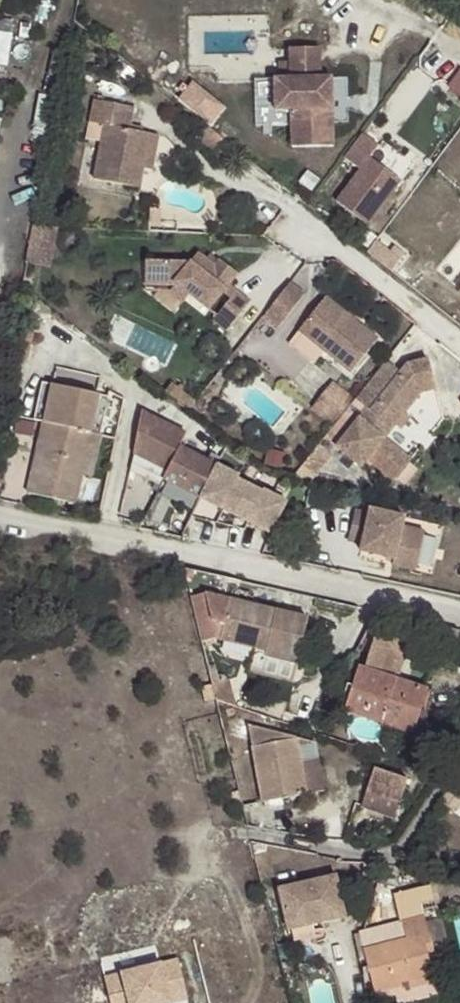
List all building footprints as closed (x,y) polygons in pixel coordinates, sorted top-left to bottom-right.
[(11,65),(14,16),(0,15),(0,64),(11,65)] [(291,109),(292,146),(333,146),(332,78),(321,78),(321,48),(291,48),(291,78),(275,78),(275,110),(291,109)] [(256,78),(255,121),(287,121),(287,111),(267,111),(267,78),(256,78)] [(214,124),(228,105),(192,79),(178,98),(214,124)] [(105,126),(95,181),(139,189),(143,168),(149,134),(130,131),(134,108),(94,101),(90,124),(105,126)] [(377,145),(361,133),(343,158),(359,169),(336,202),(368,225),(400,180),(368,157),(377,145)] [(159,136),(149,134),(143,168),(152,170),(159,136)] [(150,210),(150,220),(159,220),(159,210),(150,210)] [(158,232),(159,220),(150,220),(149,231),(158,232)] [(32,225),(29,262),(54,264),(57,227),(32,225)] [(221,292),(229,283),(236,274),(219,261),(214,267),(198,254),(191,262),(145,261),(144,284),(175,285),(177,282),(192,294),(209,308),(221,292)] [(175,285),(144,284),(144,292),(170,292),(184,303),(192,294),(177,282),(175,285)] [(230,299),(236,290),(229,283),(221,292),(230,299)] [(302,298),(287,286),(260,319),(275,331),(302,298)] [(249,301),(236,290),(230,299),(213,319),(226,330),(249,301)] [(325,351),(352,372),(379,339),(327,298),(300,331),(325,351)] [(325,351),(300,331),(293,339),(318,359),(325,351)] [(368,411),(338,448),(363,468),(369,460),(396,483),(412,464),(385,441),(395,427),(405,415),(436,388),(429,361),(408,366),(403,373),(386,361),(354,401),(368,411)] [(91,390),(93,376),(64,371),(61,385),(91,390)] [(34,421),(43,423),(50,385),(42,383),(34,421)] [(43,423),(91,433),(99,395),(50,385),(43,423)] [(354,401),(334,385),(315,408),(335,424),(354,401)] [(197,438),(152,415),(144,457),(179,475),(191,451),(197,438)] [(395,427),(402,433),(411,421),(405,415),(395,427)] [(31,478),(28,494),(76,504),(82,476),(91,433),(43,423),(34,465),(44,467),(41,480),(31,478)] [(91,433),(82,476),(92,478),(102,435),(91,433)] [(317,481),(333,450),(318,442),(301,473),(317,481)] [(217,465),(191,451),(179,475),(205,488),(217,465)] [(44,467),(34,465),(31,478),(41,480),(44,467)] [(240,476),(217,465),(205,488),(200,497),(223,509),(238,480),(240,476)] [(223,509),(248,522),(263,492),(238,480),(223,509)] [(168,483),(163,492),(192,507),(197,497),(168,483)] [(286,502),(264,491),(263,492),(248,522),(270,533),(286,502)] [(417,570),(425,531),(405,526),(407,516),(371,509),(370,512),(356,509),(349,539),(364,542),(362,551),(395,558),(393,565),(417,570)] [(265,655),(297,661),(307,617),(230,598),(220,640),(254,648),(265,651),(265,655)] [(345,712),(406,732),(415,706),(421,708),(427,691),(396,680),(409,644),(377,633),(365,670),(360,668),(345,712)] [(294,675),(297,661),(265,655),(265,651),(254,648),(251,665),(294,675)] [(412,734),(421,708),(415,706),(406,732),(412,734)] [(307,794),(298,738),(248,727),(261,802),(307,794)] [(366,792),(400,803),(407,778),(374,768),(366,792)] [(336,875),(278,889),(288,932),(292,931),(313,926),(347,918),(336,875)] [(394,899),(397,909),(430,901),(427,891),(394,899)] [(365,931),(359,934),(375,994),(394,990),(397,1002),(438,992),(430,962),(428,954),(435,951),(428,922),(424,909),(431,907),(430,901),(397,909),(362,918),(365,931)] [(438,905),(431,907),(424,909),(428,922),(441,919),(438,905)] [(356,919),(359,934),(365,931),(362,918),(356,919)] [(292,931),(295,942),(315,937),(313,926),(292,931)] [(428,954),(430,962),(437,961),(435,951),(428,954)] [(107,978),(111,996),(129,992),(131,1002),(172,1002),(187,999),(178,962),(107,978)]
